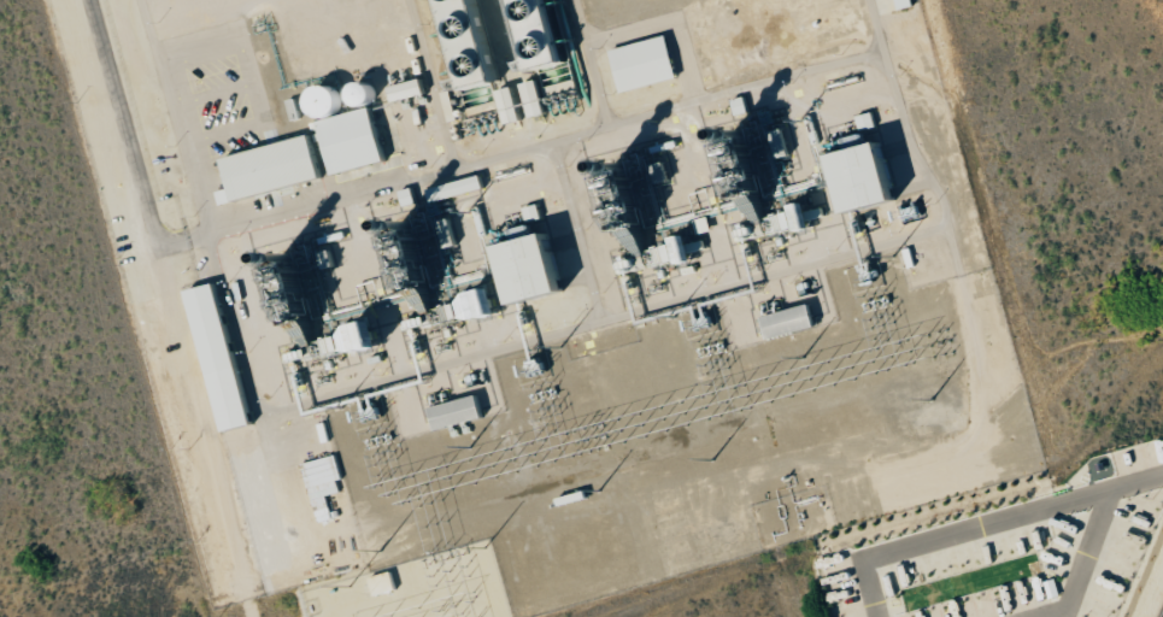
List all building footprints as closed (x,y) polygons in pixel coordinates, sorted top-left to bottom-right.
[(465,88),(442,0),(475,0),(497,80),(465,88)] [(531,70),(513,0),(549,0),(565,61),(531,70)] [(900,9),(914,6),(912,0),(898,0),(900,9)] [(610,51),(668,35),(679,78),(622,94),(610,51)] [(427,94),(423,78),(391,87),(395,102),(427,94)] [(524,83),(530,117),(547,114),(541,80),(524,83)] [(344,115),(344,87),(311,87),(311,115),(344,115)] [(333,178),(318,123),(372,107),(387,164),(333,178)] [(235,202),(224,159),(311,135),(323,178),(235,202)] [(903,200),(887,141),(832,156),(847,214),(903,200)] [(485,188),(482,175),(428,190),(431,202),(485,188)] [(798,210),(778,215),(782,235),(816,226),(810,202),(797,206),(798,210)] [(517,305),(569,292),(555,233),(502,246),(517,305)] [(679,244),(660,249),(663,266),(697,259),(691,235),(678,237),(679,244)] [(186,290),(215,283),(237,368),(208,375),(186,290)] [(460,298),(464,322),(503,315),(499,291),(460,298)] [(769,340),(763,317),(810,305),(816,327),(769,340)] [(385,346),(378,321),(346,331),(349,342),(358,339),(362,352),(385,346)] [(436,429),(430,409),(477,395),(483,416),(436,429)] [(302,464),(317,523),(333,519),(326,496),(340,492),(336,480),(342,479),(335,455),(302,464)] [(397,590),(392,572),(371,578),(375,595),(397,590)]
